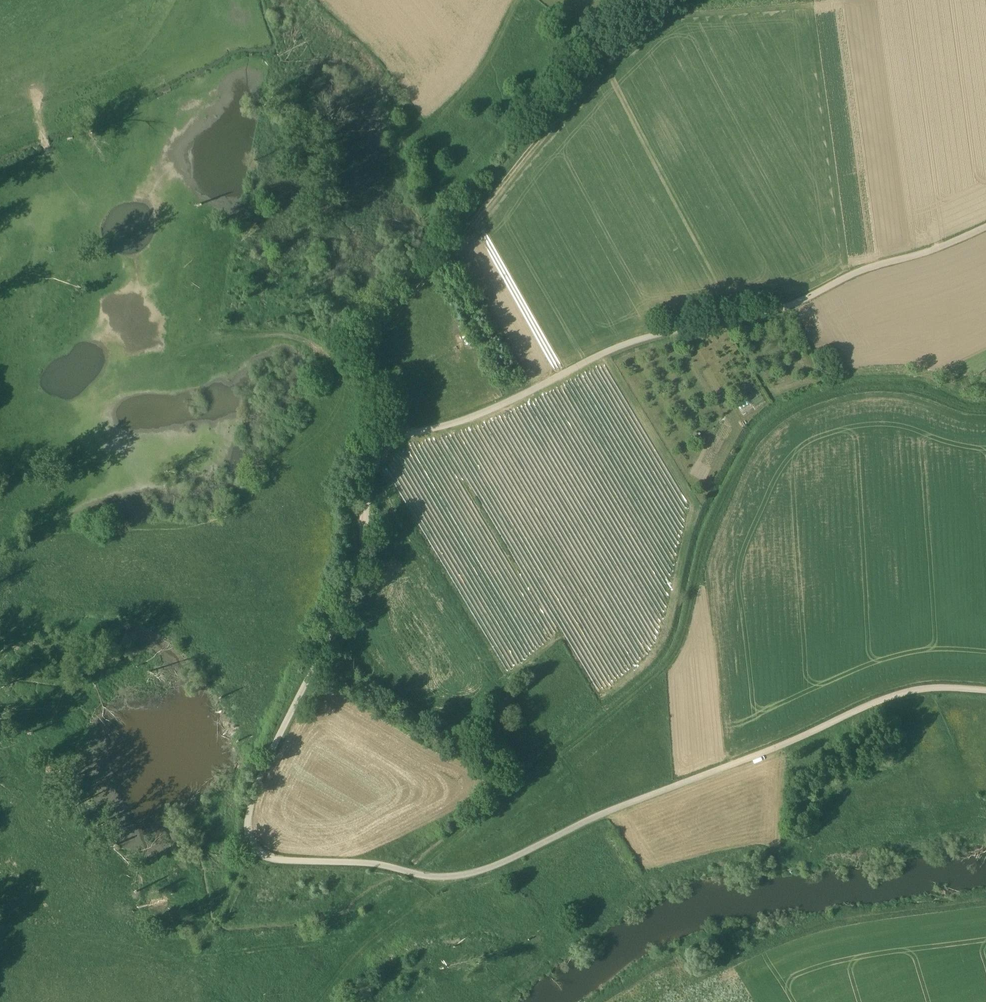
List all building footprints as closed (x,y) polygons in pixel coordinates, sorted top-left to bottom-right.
[(751,396),(757,407),(764,404),(758,392),(751,396)] [(746,415),(757,409),(751,396),(739,402),(746,415)]
